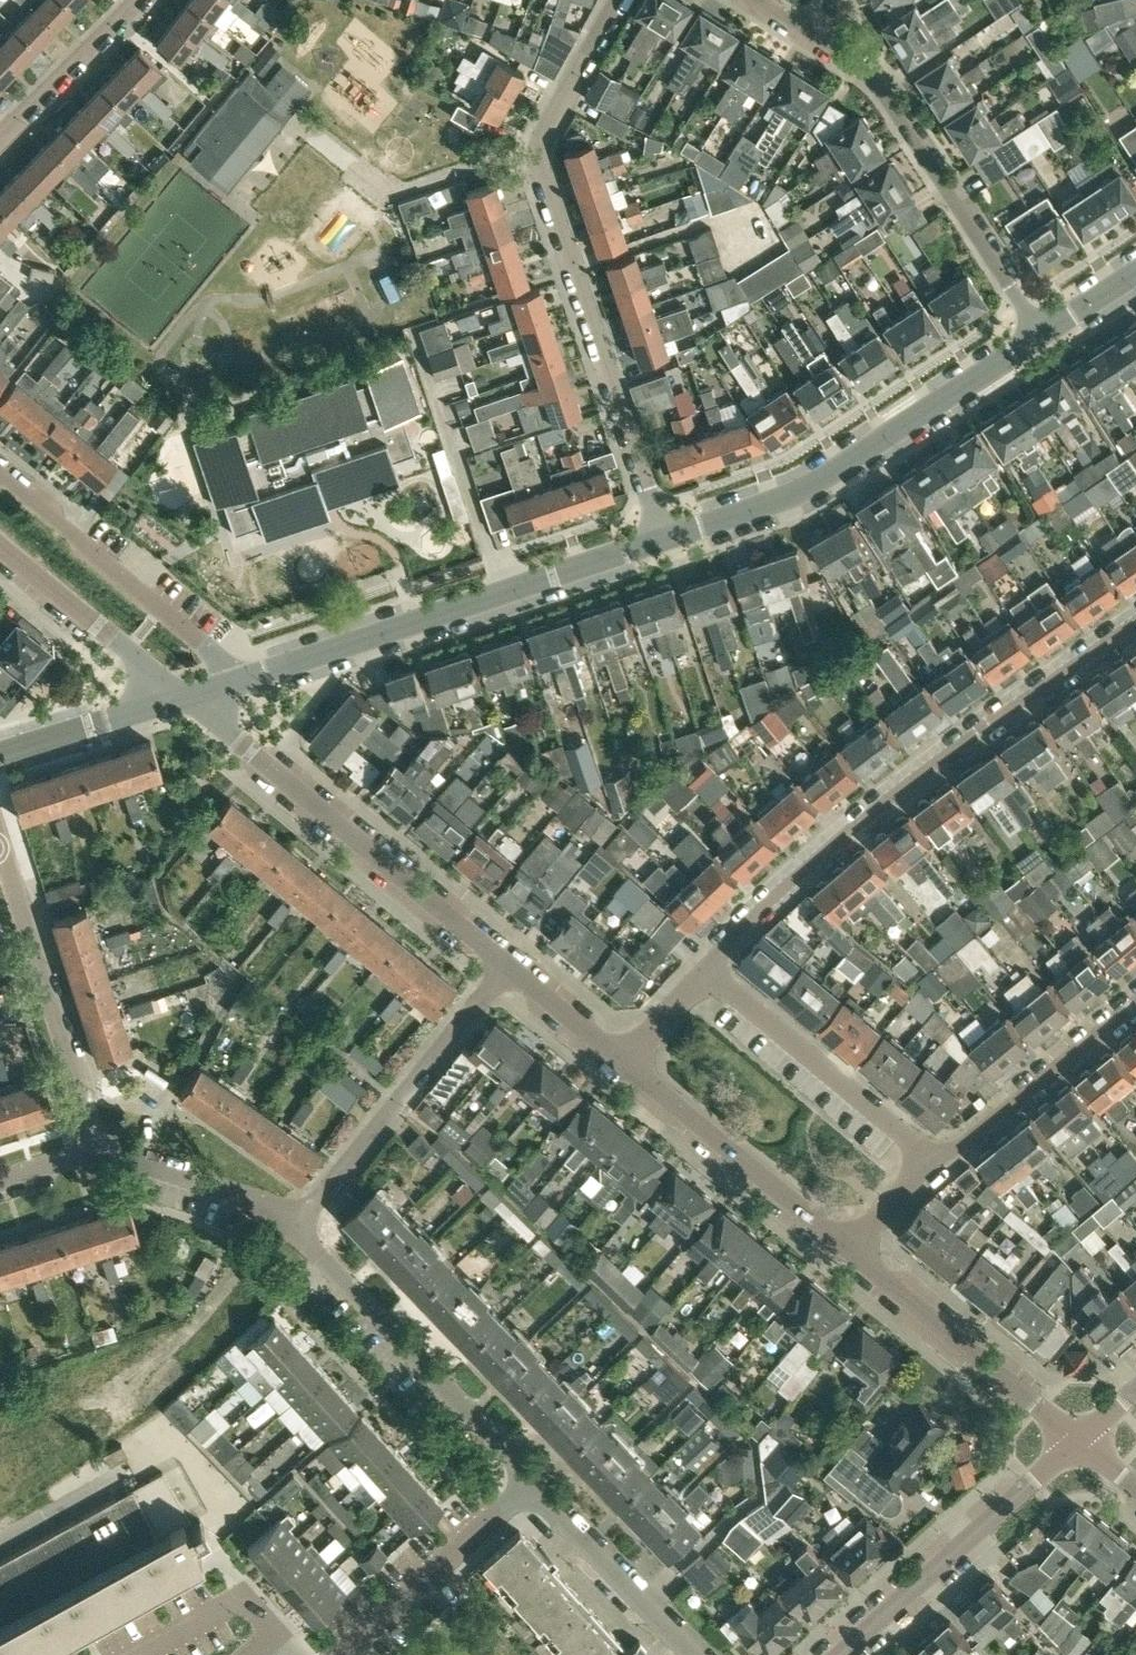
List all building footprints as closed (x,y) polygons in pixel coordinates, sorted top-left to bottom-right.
[(75,7),(67,0),(28,0),(31,2),(35,6),(56,26),(75,7)] [(188,1),(212,19),(226,0),(189,0),(188,1)] [(228,6),(237,13),(242,17),(246,12),(244,10),(248,6),(240,0),(233,0),(231,2),(228,6)] [(414,10),(417,0),(388,0),(387,3),(414,10)] [(423,0),(417,0),(414,10),(437,17),(441,5),(423,0)] [(546,6),(555,9),(558,0),(548,0),(546,6)] [(551,20),(562,25),(570,0),(558,0),(555,9),(551,20)] [(668,0),(642,0),(634,12),(645,19),(638,31),(632,41),(624,54),(633,59),(668,0)] [(633,59),(640,63),(648,51),(661,29),(672,35),(691,6),(687,4),(689,2),(686,0),(668,0),(633,59)] [(898,42),(956,5),(952,0),(942,0),(923,13),(916,3),(886,23),(887,25),(884,27),(891,38),(894,36),(898,42)] [(1013,7),(1024,0),(1004,0),(1010,9),(1013,7)] [(1106,23),(1125,15),(1122,0),(1105,0),(1095,3),(1095,5),(1100,26),(1101,26),(1106,23)] [(1125,15),(1131,13),(1135,11),(1135,0),(1122,0),(1125,15)] [(174,21),(173,22),(196,40),(197,38),(212,19),(188,1),(174,21)] [(1018,20),(1030,13),(1025,3),(1012,11),(1018,20)] [(962,15),(956,5),(898,42),(902,48),(899,50),(907,61),(909,59),(911,61),(941,41),(935,33),(962,15)] [(1100,26),(1095,5),(1070,10),(1075,34),(1100,26)] [(38,46),(56,26),(35,6),(17,26),(38,46)] [(246,12),(242,17),(253,24),(256,19),(257,18),(260,14),(254,11),(248,6),(244,10),(246,12)] [(675,90),(717,22),(711,18),(712,16),(702,9),(701,11),(699,10),(680,40),(691,47),(684,59),(677,70),(668,86),(675,90)] [(1066,10),(1054,15),(1059,26),(1071,22),(1066,10)] [(1053,12),(1040,20),(1052,41),(1063,36),(1059,26),(1054,15),(1053,12)] [(1125,15),(1106,23),(1129,57),(1135,53),(1135,55),(1135,20),(1131,13),(1125,15)] [(482,36),(487,22),(469,15),(464,29),(482,36)] [(173,22),(156,44),(180,62),(188,51),(194,55),(198,49),(197,48),(200,43),(196,40),(173,22)] [(723,26),(717,22),(675,90),(684,95),(700,69),(707,57),(718,64),(736,34),(733,32),(734,29),(725,24),(723,26)] [(443,25),(443,35),(452,35),(452,26),(443,25)] [(20,65),(38,46),(17,26),(7,36),(1,31),(0,33),(0,46),(20,65)] [(488,41),(511,54),(516,39),(493,29),(488,41)] [(541,47),(534,67),(554,78),(570,48),(546,34),(541,47)] [(1060,50),(1072,67),(1094,53),(1082,35),(1060,50)] [(200,43),(197,48),(198,49),(210,58),(213,53),(211,52),(215,47),(203,38),(200,43)] [(541,47),(516,39),(511,54),(534,67),(541,47)] [(714,110),(723,115),(763,51),(756,47),(756,43),(749,39),(746,40),(744,39),(723,72),(734,78),(714,110)] [(254,52),(240,42),(232,53),(246,63),(254,52)] [(270,43),(251,66),(262,75),(281,52),(270,43)] [(1041,53),(1054,74),(1067,66),(1053,45),(1041,53)] [(20,65),(0,46),(0,86),(20,65)] [(213,53),(210,58),(222,66),(228,57),(215,47),(211,52),(213,53)] [(139,48),(122,66),(142,86),(160,69),(139,48)] [(426,48),(421,57),(429,62),(434,53),(426,48)] [(769,55),(763,51),(723,115),(733,121),(743,105),(742,104),(751,89),(762,95),(782,62),(778,60),(778,56),(772,53),(769,55)] [(926,86),(931,93),(962,73),(956,65),(961,62),(954,51),(919,74),(921,77),(919,79),(924,87),(926,86)] [(457,66),(462,68),(510,97),(523,74),(498,59),(491,71),(464,55),(457,66)] [(980,61),(962,73),(931,93),(936,100),(934,102),(939,110),(941,108),(944,112),(979,88),(973,79),(986,70),(980,61)] [(308,86),(289,70),(282,64),(266,84),(249,70),(183,150),(226,186),(308,86)] [(1023,123),(1026,127),(1037,120),(1049,111),(1084,88),(1070,65),(1058,73),(1063,80),(1055,86),(1058,91),(1056,93),(1058,96),(1040,107),(1037,102),(1019,114),(1018,112),(1002,123),(995,114),(991,117),(960,138),(965,145),(963,146),(969,155),(971,153),(972,156),(1008,133),(1023,123)] [(122,66),(103,85),(124,105),(142,86),(122,66)] [(780,106),(770,122),(756,144),(765,149),(771,140),(779,127),(809,79),(802,75),(802,71),(795,67),(792,69),(789,67),(769,100),(780,106)] [(496,121),(510,97),(462,68),(455,79),(478,93),(471,106),(496,121)] [(604,108),(604,107),(619,81),(600,71),(585,99),(604,108)] [(779,127),(771,140),(765,149),(760,157),(768,162),(796,116),(807,123),(827,90),(824,89),(824,85),(818,81),(815,83),(809,79),(779,127)] [(619,81),(604,107),(625,118),(639,91),(619,81)] [(113,116),(124,105),(103,85),(85,104),(132,150),(136,145),(114,125),(118,120),(113,116)] [(142,96),(153,107),(161,98),(150,87),(142,96)] [(1059,111),(1066,123),(1091,107),(1083,95),(1059,111)] [(960,138),(991,117),(985,109),(990,106),(984,96),(948,119),(950,122),(948,123),(953,131),(955,130),(960,138)] [(172,108),(161,98),(153,107),(164,117),(172,108)] [(473,129),(480,117),(457,103),(449,115),(473,129)] [(85,104),(66,123),(87,143),(95,134),(101,139),(106,134),(128,155),(132,150),(85,104)] [(637,104),(629,119),(641,126),(650,111),(637,104)] [(628,123),(603,109),(596,121),(621,135),(628,123)] [(1049,111),(1037,120),(1051,143),(1055,148),(1067,140),(1049,111)] [(813,159),(819,167),(871,133),(867,127),(868,124),(864,117),(861,117),(858,114),(826,135),(833,146),(818,156),(813,159)] [(1037,120),(1026,127),(1014,135),(1029,157),(1051,143),(1037,120)] [(107,164),(87,143),(66,123),(47,142),(95,189),(100,184),(83,168),(87,164),(97,174),(107,164)] [(572,177),(623,160),(620,150),(597,157),(592,142),(584,145),(579,132),(567,137),(571,149),(564,152),(572,177)] [(883,152),(881,149),(883,145),(879,140),(875,140),(871,133),(819,167),(812,172),(819,183),(831,175),(829,172),(832,169),(839,180),(850,173),(883,152)] [(663,140),(645,134),(643,152),(661,149),(663,140)] [(1009,171),(1029,157),(1014,135),(994,148),(1009,171)] [(680,153),(692,160),(700,147),(687,140),(680,153)] [(95,189),(47,142),(29,161),(49,181),(58,172),(64,177),(65,177),(69,172),(91,193),(95,189)] [(701,145),(700,147),(692,160),(717,175),(724,161),(714,155),(716,153),(701,145)] [(990,183),(1009,171),(994,148),(975,161),(990,183)] [(151,161),(148,165),(156,172),(170,157),(161,149),(153,159),(151,161)] [(736,149),(719,175),(738,187),(755,161),(736,149)] [(572,177),(581,203),(609,193),(604,179),(615,175),(615,173),(640,164),(637,155),(623,160),(572,177)] [(841,217),(900,179),(895,172),(897,168),(893,162),(889,162),(888,159),(855,180),(862,191),(835,208),(841,217)] [(1122,212),(1129,207),(1130,210),(1135,206),(1135,191),(1114,159),(1096,171),(1104,182),(1122,212)] [(10,180),(31,200),(36,205),(58,227),(65,233),(68,229),(61,223),(63,221),(41,201),(46,195),(41,190),(49,181),(29,161),(10,180)] [(1120,213),(1122,212),(1104,182),(1096,171),(1078,183),(1082,189),(1086,194),(1104,223),(1111,219),(1112,222),(1121,216),(1120,213)] [(904,185),(900,179),(841,217),(829,225),(834,232),(846,225),(847,226),(861,217),(867,226),(912,197),(910,195),(912,191),(908,185),(904,185)] [(0,191),(0,207),(12,219),(31,200),(10,180),(0,191)] [(452,225),(503,208),(495,182),(466,192),(471,207),(448,215),(452,225)] [(729,182),(716,186),(723,207),(736,203),(729,182)] [(710,211),(723,207),(716,186),(703,190),(710,211)] [(102,195),(95,189),(91,193),(90,194),(97,200),(102,195)] [(682,195),(690,218),(706,212),(699,189),(682,195)] [(1086,194),(1082,189),(1064,202),(1086,236),(1089,234),(1090,236),(1100,230),(1098,228),(1104,223),(1086,194)] [(617,217),(609,193),(581,203),(589,226),(617,217)] [(763,205),(777,225),(790,215),(778,195),(763,205)] [(405,219),(430,210),(426,196),(400,205),(405,219)] [(1048,196),(1030,208),(1037,219),(1040,224),(1059,253),(1066,249),(1068,251),(1076,245),(1075,243),(1079,240),(1056,206),(1055,207),(1048,196)] [(625,214),(640,209),(637,199),(622,204),(625,214)] [(926,220),(915,202),(892,216),(904,234),(926,220)] [(55,230),(58,227),(36,205),(33,209),(55,230)] [(1,230),(12,219),(0,207),(0,245),(9,254),(17,245),(1,230)] [(512,233),(503,208),(452,225),(443,228),(446,237),(461,232),(467,248),(512,233)] [(640,209),(625,214),(617,217),(589,226),(598,251),(625,241),(622,230),(632,227),(631,224),(644,220),(640,209)] [(937,214),(912,231),(920,244),(946,228),(937,214)] [(792,248),(807,238),(810,236),(797,217),(779,229),(791,246),(792,248)] [(1059,253),(1040,224),(1037,219),(1014,234),(1028,255),(1032,252),(1041,266),(1044,264),(1045,266),(1054,260),(1052,258),(1059,253)] [(876,225),(852,241),(858,251),(860,250),(862,253),(885,239),(876,225)] [(74,241),(82,248),(95,234),(86,227),(74,241)] [(690,237),(697,259),(720,251),(712,228),(705,230),(697,235),(690,237)] [(520,257),(512,233),(467,248),(471,261),(458,265),(461,277),(469,275),(520,257)] [(822,260),(807,238),(792,248),(791,246),(788,247),(802,268),(804,272),(822,260)] [(840,264),(858,251),(852,241),(833,254),(840,264)] [(788,247),(778,254),(792,275),(802,268),(788,247)] [(727,274),(720,251),(697,259),(704,282),(727,274)] [(606,263),(615,288),(666,271),(663,261),(639,269),(634,253),(606,263)] [(782,281),(792,275),(778,254),(768,260),(782,281)] [(472,283),(494,275),(500,292),(528,282),(520,257),(469,275),(472,283)] [(768,260),(758,267),(771,288),(782,281),(768,260)] [(959,319),(966,314),(947,284),(932,262),(923,268),(934,286),(925,291),(948,326),(951,325),(952,326),(961,321),(959,319)] [(31,265),(29,278),(52,283),(55,270),(31,265)] [(758,267),(748,274),(761,294),(771,288),(758,267)] [(956,278),(947,284),(966,314),(973,310),(975,312),(983,306),(982,304),(986,302),(963,267),(953,273),(956,278)] [(669,279),(666,271),(615,288),(623,313),(651,303),(646,288),(669,279)] [(12,284),(0,274),(0,298),(12,284)] [(751,301),(761,294),(748,274),(737,280),(751,301)] [(734,276),(718,281),(721,291),(738,286),(734,276)] [(0,299),(8,305),(21,290),(13,283),(0,299)] [(912,308),(902,314),(921,344),(929,339),(930,341),(939,335),(938,334),(941,331),(912,288),(903,295),(912,308)] [(493,332),(519,323),(547,314),(538,289),(510,298),(496,303),(501,315),(489,319),(493,332)] [(7,335),(29,308),(19,299),(0,322),(0,343),(7,335)] [(896,360),(877,330),(867,316),(860,321),(846,300),(835,307),(836,309),(852,333),(878,372),(884,368),(886,370),(895,364),(894,361),(896,360)] [(31,315),(45,327),(56,314),(41,302),(31,315)] [(651,303),(623,313),(631,338),(690,317),(686,305),(655,315),(651,303)] [(915,348),(921,344),(902,314),(893,320),(882,304),(873,310),(904,355),(906,354),(907,356),(916,350),(915,348)] [(871,376),(878,372),(852,333),(836,309),(827,315),(850,349),(840,355),(859,384),(862,382),(863,384),(872,378),(871,376)] [(519,323),(523,336),(487,347),(491,361),(493,360),(555,339),(547,314),(519,323)] [(695,329),(690,317),(631,338),(640,362),(668,353),(663,340),(695,329)] [(428,354),(454,346),(445,319),(419,328),(428,354)] [(1126,332),(1135,347),(1135,325),(1126,332)] [(826,406),(833,401),(792,342),(786,332),(774,339),(801,380),(795,385),(814,414),(817,412),(819,414),(827,408),(826,406)] [(1126,332),(1108,344),(1128,374),(1135,368),(1135,347),(1126,332)] [(15,366),(5,358),(17,343),(7,335),(0,343),(0,384),(15,366)] [(792,342),(833,401),(839,397),(841,399),(850,393),(848,391),(852,389),(832,360),(822,367),(816,357),(815,357),(801,336),(792,342)] [(526,376),(535,373),(563,363),(555,339),(493,360),(496,369),(522,361),(526,376)] [(674,350),(679,363),(700,356),(695,343),(674,350)] [(65,344),(47,365),(48,367),(55,372),(73,350),(65,344)] [(1128,374),(1108,344),(1090,356),(1128,414),(1135,409),(1135,407),(1118,380),(1128,374)] [(461,369),(454,346),(428,354),(436,378),(461,369)] [(82,359),(93,367),(101,356),(90,348),(82,359)] [(738,356),(741,359),(788,430),(794,426),(796,429),(805,423),(804,421),(807,418),(786,387),(776,394),(765,378),(766,377),(760,368),(747,350),(738,356)] [(368,380),(355,385),(388,482),(399,478),(392,460),(415,452),(403,415),(418,410),(399,356),(364,367),(368,380)] [(1108,401),(1114,410),(1126,428),(1134,423),(1128,414),(1090,356),(1071,369),(1098,408),(1108,401)] [(99,358),(93,367),(103,375),(110,366),(99,358)] [(782,435),(788,430),(741,359),(733,365),(752,393),(741,400),(770,442),(773,440),(775,443),(783,437),(782,435)] [(572,388),(563,363),(535,373),(539,383),(473,405),(477,419),(489,415),(522,405),(572,388)] [(16,419),(49,379),(55,372),(48,367),(43,373),(41,372),(36,377),(24,367),(21,371),(2,396),(0,398),(0,406),(16,419)] [(635,400),(671,388),(666,373),(630,386),(635,400)] [(1064,373),(1046,385),(1077,434),(1086,428),(1074,410),(1084,403),(1064,373)] [(58,413),(63,406),(66,403),(54,393),(59,387),(49,379),(16,419),(36,435),(58,413)] [(334,500),(344,496),(388,482),(355,385),(353,380),(311,394),(248,414),(252,425),(232,431),(231,426),(197,439),(218,504),(224,502),(234,534),(260,525),(265,537),(329,515),(325,501),(333,498),(334,500)] [(469,394),(477,391),(473,380),(466,382),(469,394)] [(1077,434),(1046,385),(1027,397),(1047,427),(1054,422),(1071,448),(1082,441),(1077,434)] [(713,430),(723,459),(749,450),(747,445),(762,440),(749,419),(736,400),(719,407),(712,387),(700,392),(713,430)] [(522,405),(525,415),(536,411),(541,427),(580,413),(572,388),(522,405)] [(466,396),(454,400),(458,415),(472,411),(466,396)] [(36,435),(57,452),(98,404),(91,399),(90,397),(83,405),(81,403),(73,414),(63,406),(58,413),(36,435)] [(1024,399),(1005,412),(1037,461),(1041,459),(1038,454),(1042,451),(1033,436),(1043,429),(1024,399)] [(162,432),(177,414),(161,401),(146,418),(162,432)] [(57,452),(77,469),(98,446),(87,437),(92,430),(90,428),(104,410),(98,404),(57,452)] [(104,479),(117,462),(110,456),(142,418),(129,408),(98,446),(77,469),(98,486),(104,479)] [(675,433),(685,430),(681,415),(677,416),(675,409),(668,410),(675,433)] [(691,412),(681,415),(685,430),(695,427),(691,412)] [(1037,461),(1005,412),(986,424),(1006,454),(1017,447),(1023,458),(1020,460),(1026,468),(1029,466),(1037,461)] [(497,440),(489,415),(477,419),(465,423),(474,448),(497,440)] [(1132,428),(1117,438),(1126,452),(1135,445),(1135,433),(1132,428)] [(979,429),(961,441),(993,490),(1001,485),(989,466),(999,459),(979,429)] [(544,430),(537,432),(541,445),(548,443),(544,430)] [(698,467),(723,459),(713,430),(689,439),(698,467)] [(519,458),(529,455),(524,438),(513,442),(519,458)] [(673,476),(698,467),(689,439),(655,450),(663,472),(671,469),(673,476)] [(961,441),(943,453),(962,483),(972,477),(984,496),(993,490),(961,441)] [(519,459),(516,452),(513,444),(500,449),(517,497),(505,500),(503,494),(496,491),(480,496),(490,526),(510,519),(513,529),(539,520),(519,459)] [(613,449),(589,457),(583,459),(579,447),(571,450),(589,503),(614,495),(605,468),(618,464),(613,449)] [(563,512),(589,503),(571,450),(560,454),(564,467),(550,472),(554,484),(563,512)] [(1103,473),(1107,470),(1122,460),(1115,450),(1096,463),(1103,473)] [(952,490),(962,483),(943,453),(924,465),(956,514),(965,508),(952,490)] [(519,459),(539,520),(563,512),(554,484),(543,487),(532,454),(519,459)] [(1122,460),(1107,470),(1121,490),(1122,492),(1135,481),(1135,467),(1128,456),(1122,460)] [(1087,484),(1101,474),(1103,473),(1096,463),(1093,459),(1077,471),(1087,484)] [(104,479),(98,486),(111,497),(118,488),(131,473),(117,462),(104,479)] [(1030,486),(1034,497),(1053,484),(1040,464),(1022,476),(1030,486)] [(957,515),(956,514),(924,465),(906,477),(926,507),(934,502),(958,538),(968,532),(957,515)] [(1098,506),(1121,490),(1107,470),(1103,473),(1101,474),(1103,476),(1085,488),(1094,500),(1098,506)] [(468,519),(452,472),(439,476),(455,523),(468,519)] [(1071,480),(1070,487),(1074,493),(1084,486),(1077,476),(1071,480)] [(899,482),(881,494),(922,556),(920,557),(928,568),(939,585),(958,571),(946,554),(938,559),(915,525),(924,519),(899,482)] [(1045,511),(1060,501),(1063,500),(1053,486),(1032,500),(1041,514),(1045,511)] [(1094,500),(1085,488),(1084,486),(1074,493),(1063,501),(1073,514),(1094,500)] [(866,512),(856,518),(889,567),(893,565),(905,583),(928,568),(920,557),(922,556),(881,494),(862,506),(866,512)] [(1002,504),(1016,525),(1027,518),(1025,516),(1032,512),(1030,508),(1023,512),(1013,497),(1002,504)] [(1073,521),(1060,501),(1045,511),(1058,531),(1073,521)] [(1040,516),(1019,530),(1024,538),(1030,535),(1033,539),(1048,529),(1040,516)] [(833,531),(858,575),(870,595),(883,588),(868,563),(864,566),(859,557),(870,550),(852,519),(833,531)] [(1118,533),(1135,558),(1135,531),(1130,523),(1125,525),(1122,528),(1118,533)] [(850,580),(858,575),(833,531),(813,542),(831,573),(842,566),(850,580)] [(994,533),(983,541),(989,550),(1000,543),(994,533)] [(1135,584),(1135,558),(1118,533),(1116,533),(1104,541),(1114,556),(1109,560),(1129,588),(1135,584)] [(778,555),(793,603),(806,640),(815,637),(798,586),(810,582),(799,548),(778,555)] [(997,550),(978,563),(990,581),(1009,568),(997,550)] [(793,603),(778,555),(757,562),(768,596),(779,592),(784,606),(793,603)] [(773,610),(768,596),(757,562),(736,570),(747,603),(759,599),(764,613),(773,610)] [(954,577),(962,589),(965,593),(975,586),(972,581),(983,574),(975,562),(954,577)] [(1082,574),(1103,606),(1122,593),(1102,565),(1096,568),(1094,565),(1082,574)] [(727,572),(706,579),(731,648),(739,645),(727,609),(738,605),(727,572)] [(1085,619),(1103,606),(1082,574),(1068,583),(1070,586),(1065,590),(1085,619)] [(939,605),(962,589),(954,577),(931,593),(939,605)] [(736,663),(731,648),(706,579),(685,586),(696,619),(707,615),(718,649),(720,649),(726,666),(736,663)] [(1060,636),(1078,623),(1048,580),(1030,593),(1038,605),(1060,636)] [(670,639),(672,645),(674,652),(687,647),(683,637),(680,635),(675,621),(686,617),(675,584),(672,585),(669,582),(661,585),(659,589),(653,591),(670,639)] [(661,642),(670,639),(653,591),(648,593),(644,591),(637,593),(635,597),(633,598),(644,631),(656,627),(661,642)] [(930,593),(917,602),(928,618),(942,609),(939,605),(931,593),(930,593)] [(1042,648),(1060,636),(1038,605),(1030,593),(1012,606),(1042,648)] [(609,606),(604,608),(620,655),(640,648),(624,601),(622,602),(619,600),(610,603),(609,606)] [(581,615),(584,623),(593,648),(599,662),(607,660),(616,688),(630,683),(620,655),(604,608),(598,610),(597,607),(584,611),(585,614),(581,615)] [(2,706),(46,653),(46,652),(48,652),(47,642),(44,643),(44,641),(27,627),(25,628),(17,622),(17,621),(17,620),(16,621),(15,620),(0,608),(0,705),(2,706)] [(888,625),(895,636),(917,621),(910,610),(888,625)] [(874,611),(851,625),(862,643),(885,629),(874,611)] [(559,623),(553,625),(576,698),(587,694),(573,655),(585,651),(573,618),(571,619),(570,616),(558,620),(559,623)] [(1006,623),(992,633),(1015,665),(1020,661),(1023,662),(1030,658),(1030,654),(1033,651),(1013,623),(1009,626),(1006,623)] [(568,700),(576,698),(553,625),(546,627),(545,624),(533,628),(534,631),(532,632),(543,665),(555,661),(568,700)] [(508,640),(502,642),(517,690),(527,687),(522,672),(535,668),(524,634),(521,635),(518,633),(510,636),(508,640)] [(1008,669),(1015,665),(992,633),(978,642),(981,646),(977,648),(997,677),(1000,675),(1003,677),(1008,673),(1008,669)] [(971,695),(948,664),(929,637),(918,645),(939,674),(932,679),(953,708),(956,705),(959,707),(965,703),(964,700),(971,695)] [(509,692),(517,690),(502,642),(496,644),(493,642),(485,644),(484,647),(481,648),(492,681),(504,677),(509,692)] [(948,664),(971,695),(978,690),(980,693),(987,688),(986,684),(989,682),(962,645),(953,651),(957,657),(948,664)] [(904,695),(927,726),(933,721),(937,723),(943,719),(942,715),(945,713),(924,684),(920,688),(918,685),(914,687),(904,674),(907,671),(888,646),(874,656),(904,695)] [(485,728),(477,702),(472,688),(484,685),(473,651),(470,652),(467,650),(459,652),(458,656),(451,659),(466,706),(475,731),(485,728)] [(831,663),(845,683),(854,676),(841,657),(831,663)] [(1124,659),(1121,658),(1115,662),(1115,665),(1108,669),(1131,701),(1135,697),(1135,670),(1127,657),(1124,659)] [(435,679),(422,683),(437,730),(452,729),(442,698),(454,694),(458,708),(466,706),(451,659),(445,660),(442,658),(434,661),(432,665),(431,665),(435,679)] [(789,662),(766,670),(775,694),(797,687),(789,662)] [(808,663),(793,668),(798,683),(813,677),(808,663)] [(437,730),(422,683),(417,667),(389,676),(392,686),(370,694),(394,715),(400,713),(398,705),(400,704),(399,703),(413,698),(419,716),(423,715),(429,735),(434,734),(438,734),(437,730)] [(1108,669),(1102,674),(1099,673),(1093,677),(1093,680),(1090,682),(1111,711),(1115,707),(1118,710),(1131,701),(1108,669)] [(801,685),(809,697),(814,693),(815,696),(829,687),(820,673),(801,685)] [(921,730),(927,726),(904,695),(891,705),(867,673),(858,680),(884,715),(889,711),(910,739),(912,737),(915,739),(922,734),(921,730)] [(741,685),(752,719),(774,703),(765,677),(741,685)] [(1065,700),(1087,732),(1102,721),(1099,718),(1103,715),(1083,687),(1080,689),(1077,688),(1071,692),(1071,695),(1065,700)] [(345,701),(341,706),(396,751),(403,744),(402,743),(391,734),(375,720),(382,711),(355,689),(353,691),(351,689),(343,698),(345,701)] [(610,689),(604,691),(607,700),(613,698),(610,689)] [(773,707),(786,724),(809,707),(796,690),(773,707)] [(1065,700),(1058,704),(1057,702),(1048,708),(1049,710),(1046,713),(1067,741),(1071,738),(1074,741),(1077,739),(1087,753),(1097,746),(1087,732),(1065,700)] [(327,722),(354,745),(361,736),(392,762),(399,753),(396,751),(341,706),(337,711),(334,709),(326,719),(328,721),(327,722)] [(786,724),(773,707),(753,723),(769,745),(773,749),(776,752),(783,747),(777,738),(790,728),(786,724)] [(725,717),(700,726),(706,744),(731,734),(725,717)] [(874,717),(861,727),(885,758),(890,754),(894,755),(900,751),(900,747),(902,745),(880,717),(876,720),(874,717)] [(514,740),(518,751),(529,758),(538,761),(534,745),(530,746),(521,719),(504,726),(509,741),(514,740)] [(751,720),(730,736),(725,740),(738,757),(755,745),(764,756),(773,749),(769,745),(753,723),(751,720)] [(1022,733),(1057,780),(1065,775),(1051,755),(1061,749),(1041,720),(1038,722),(1034,720),(1030,721),(1027,724),(1028,729),(1022,733)] [(381,768),(354,745),(327,722),(322,728),(319,726),(311,735),(313,737),(312,739),(339,762),(343,757),(356,768),(352,773),(367,785),(381,768)] [(400,722),(391,734),(402,743),(412,732),(400,722)] [(879,763),(885,758),(861,727),(848,737),(850,740),(846,744),(867,772),(870,770),(872,772),(879,767),(879,763)] [(387,797),(393,803),(444,741),(452,733),(438,734),(434,734),(411,762),(402,756),(375,787),(378,789),(378,793),(382,798),(387,797)] [(1022,733),(1017,737),(1013,735),(1008,736),(1006,740),(1006,744),(1004,746),(1024,774),(1034,767),(1048,787),(1057,780),(1022,733)] [(663,753),(666,752),(676,749),(678,749),(674,737),(662,741),(660,741),(663,753)] [(601,780),(588,739),(567,746),(581,787),(601,780)] [(81,764),(91,797),(162,774),(151,740),(81,764)] [(738,757),(725,740),(709,753),(720,769),(738,757)] [(444,741),(393,803),(397,806),(397,809),(405,816),(408,815),(409,816),(436,784),(429,777),(453,750),(444,741)] [(529,758),(518,751),(510,745),(509,747),(502,755),(501,758),(518,772),(529,758)] [(564,748),(545,754),(562,776),(573,772),(564,748)] [(830,751),(818,760),(842,790),(848,785),(851,787),(858,782),(857,778),(859,777),(838,750),(833,754),(830,751)] [(997,751),(994,753),(990,751),(986,752),(983,756),(984,760),(978,764),(1021,822),(1022,825),(1032,818),(1015,794),(1013,795),(1007,787),(1017,780),(997,751)] [(678,754),(658,761),(663,775),(683,768),(678,754)] [(703,756),(684,773),(696,786),(715,769),(703,756)] [(622,774),(604,780),(616,811),(618,816),(638,802),(625,759),(618,761),(622,774)] [(836,795),(842,790),(818,760),(804,771),(807,774),(803,777),(824,804),(827,801),(830,803),(836,798),(836,795)] [(531,761),(518,778),(536,793),(549,775),(531,761)] [(22,819),(91,797),(81,764),(11,786),(22,819)] [(978,764),(973,768),(971,766),(961,773),(963,775),(960,777),(980,805),(986,801),(1007,832),(1021,822),(978,764)] [(650,768),(636,773),(642,792),(656,788),(650,768)] [(659,790),(671,802),(691,784),(680,771),(659,790)] [(556,778),(542,796),(558,809),(573,791),(556,778)] [(1106,807),(1116,821),(1135,806),(1135,804),(1119,778),(1097,794),(1106,807)] [(439,796),(417,823),(419,825),(419,828),(425,833),(428,832),(433,836),(434,837),(470,794),(453,779),(439,796)] [(953,783),(950,784),(948,781),(938,789),(941,792),(935,796),(964,834),(972,827),(965,818),(974,811),(953,783)] [(789,784),(775,796),(802,825),(808,820),(809,822),(815,817),(815,813),(818,810),(794,784),(791,787),(789,784)] [(1135,789),(1130,786),(1127,788),(1134,799),(1135,798),(1135,788),(1135,789)] [(577,791),(557,814),(575,829),(595,806),(577,791)] [(653,813),(666,801),(657,792),(644,803),(653,813)] [(144,823),(142,816),(136,793),(125,797),(134,827),(144,823)] [(470,794),(434,837),(439,841),(439,845),(444,849),(448,849),(451,851),(473,824),(487,808),(470,794)] [(796,830),(802,825),(775,796),(763,807),(766,810),(762,813),(785,840),(789,837),(791,838),(796,834),(796,830)] [(935,796),(929,800),(925,798),(921,800),(918,804),(919,808),(917,810),(938,838),(947,831),(955,840),(964,834),(935,796)] [(208,825),(263,872),(287,845),(230,798),(208,825)] [(597,838),(612,818),(597,807),(582,827),(597,838)] [(1085,822),(1087,823),(1096,836),(1116,821),(1106,807),(1085,822)] [(1135,829),(1135,808),(1126,816),(1135,829)] [(723,818),(735,832),(761,861),(768,855),(771,857),(776,852),(776,848),(778,846),(754,820),(750,824),(747,821),(745,823),(733,810),(723,818)] [(735,832),(723,818),(721,815),(717,812),(708,820),(726,840),(723,843),(726,846),(723,849),(746,875),(748,873),(751,874),(757,869),(757,865),(761,861),(735,832)] [(640,814),(628,828),(647,846),(660,832),(640,814)] [(910,815),(907,817),(903,815),(899,817),(897,820),(897,825),(892,829),(938,891),(943,897),(952,890),(921,850),(931,843),(910,815)] [(56,819),(59,831),(63,842),(72,839),(65,816),(56,819)] [(1122,852),(1135,842),(1135,832),(1125,817),(1106,831),(1122,852)] [(1076,852),(1096,836),(1087,823),(1066,839),(1076,852)] [(470,867),(476,872),(507,833),(500,827),(491,839),(480,830),(458,857),(460,859),(460,862),(466,867),(470,867)] [(641,843),(624,828),(607,848),(621,861),(630,850),(633,853),(641,843)] [(892,829),(886,833),(882,831),(878,833),(876,837),(876,841),(874,843),(895,870),(904,864),(929,897),(938,891),(892,829)] [(508,832),(507,833),(476,872),(480,876),(480,879),(486,883),(489,883),(492,885),(524,846),(508,832)] [(1083,849),(1100,870),(1118,855),(1101,834),(1083,849)] [(263,872),(320,918),(342,891),(287,845),(263,872)] [(865,847),(862,849),(859,848),(853,853),(853,856),(847,861),(893,916),(896,918),(903,912),(878,881),(887,874),(865,847)] [(598,848),(591,857),(609,873),(617,864),(598,848)] [(1063,864),(1074,879),(1094,864),(1082,849),(1063,864)] [(229,850),(226,854),(211,871),(220,878),(238,857),(229,850)] [(521,864),(499,891),(501,893),(501,896),(508,901),(511,901),(516,905),(551,864),(543,858),(533,850),(521,864)] [(551,864),(516,905),(521,909),(521,913),(527,917),(530,917),(533,919),(556,892),(555,891),(568,875),(578,863),(563,850),(560,853),(552,862),(551,864)] [(689,863),(698,872),(721,899),(730,890),(732,893),(735,890),(736,886),(739,883),(714,857),(707,864),(698,854),(689,863)] [(1026,873),(1035,885),(1054,870),(1044,858),(1026,873)] [(721,899),(698,872),(691,878),(674,860),(666,868),(674,876),(707,912),(712,907),(714,909),(722,902),(720,900),(721,899)] [(847,861),(842,866),(838,865),(833,870),(833,873),(829,877),(853,902),(862,912),(870,906),(885,923),(893,916),(847,861)] [(1052,896),(1074,879),(1063,864),(1041,881),(1052,896)] [(1026,873),(1006,889),(1015,901),(1035,885),(1026,873)] [(110,874),(89,881),(94,896),(115,889),(110,874)] [(142,879),(147,896),(153,914),(163,910),(152,876),(142,879)] [(701,917),(707,912),(674,876),(658,891),(691,927),(694,924),(698,926),(702,922),(701,917)] [(618,893),(637,909),(649,896),(651,894),(632,877),(618,893)] [(829,877),(825,880),(822,879),(816,884),(817,887),(814,889),(836,916),(844,909),(853,920),(862,912),(853,902),(829,877)] [(83,889),(80,879),(46,891),(49,900),(83,889)] [(565,946),(570,951),(595,921),(583,911),(581,914),(575,909),(585,897),(587,899),(590,896),(571,880),(537,922),(553,935),(552,936),(557,939),(555,941),(562,947),(565,946)] [(1019,899),(1037,922),(1058,905),(1040,882),(1019,899)] [(1128,897),(1135,907),(1135,890),(1128,897)] [(320,918),(376,965),(398,937),(342,891),(320,918)] [(669,914),(649,896),(637,909),(631,917),(652,934),(669,914)] [(1038,923),(1037,922),(1019,899),(999,915),(1018,940),(1038,923)] [(283,900),(275,909),(268,918),(275,924),(290,906),(283,900)] [(1122,919),(1110,904),(1101,912),(1135,955),(1135,921),(1130,913),(1122,919)] [(818,905),(805,917),(824,936),(825,935),(836,924),(818,905)] [(76,989),(110,978),(87,909),(54,920),(76,989)] [(1135,958),(1135,955),(1101,912),(1088,923),(1102,940),(1097,944),(1119,972),(1121,970),(1124,971),(1132,965),(1131,962),(1135,958)] [(652,934),(671,951),(688,930),(669,914),(652,934)] [(764,933),(741,960),(743,962),(742,964),(751,972),(753,970),(758,974),(783,944),(795,931),(778,917),(767,931),(764,934),(764,933)] [(595,921),(570,951),(576,955),(575,958),(582,964),(584,963),(587,965),(610,938),(605,934),(607,931),(595,921)] [(843,954),(846,951),(855,942),(836,924),(825,935),(843,954)] [(981,936),(989,946),(1001,936),(992,926),(981,936)] [(127,929),(117,932),(107,936),(110,946),(131,939),(127,929)] [(783,944),(758,974),(763,978),(762,980),(771,988),(772,986),(775,988),(797,962),(812,945),(795,931),(783,944)] [(1076,931),(1059,946),(1071,961),(1095,991),(1102,986),(1104,987),(1110,982),(1110,979),(1113,977),(1076,931)] [(956,948),(971,966),(973,969),(983,961),(991,971),(1000,964),(975,932),(956,948)] [(660,964),(671,951),(652,934),(636,954),(611,985),(617,989),(616,992),(622,997),(625,997),(628,1000),(651,971),(660,964)] [(934,964),(941,960),(917,936),(906,948),(927,969),(934,964)] [(376,965),(434,1014),(457,987),(398,937),(376,965)] [(855,942),(846,951),(864,968),(874,958),(855,942)] [(605,980),(611,985),(636,954),(623,944),(621,947),(617,943),(594,970),(597,973),(596,975),(602,980),(605,980)] [(1090,995),(1095,991),(1071,961),(1059,946),(1045,956),(1060,974),(1056,978),(1078,1005),(1080,1003),(1082,1005),(1092,997),(1090,995)] [(324,965),(332,971),(346,954),(338,947),(324,965)] [(949,983),(971,966),(956,948),(941,960),(934,964),(949,983)] [(906,953),(893,965),(905,979),(918,967),(906,953)] [(931,967),(917,980),(935,1000),(949,988),(931,967)] [(795,1003),(800,1008),(825,979),(813,968),(810,972),(806,968),(783,994),(785,996),(785,1000),(790,1004),(795,1003)] [(1029,971),(1018,980),(1054,1024),(1060,1020),(1062,1022),(1070,1015),(1068,1013),(1072,1010),(1050,983),(1042,990),(1037,983),(1038,982),(1029,971)] [(893,977),(885,986),(902,1002),(910,992),(893,977)] [(76,989),(100,1060),(133,1049),(110,978),(76,989)] [(825,979),(800,1008),(806,1013),(804,1016),(812,1022),(814,1020),(817,1022),(847,987),(839,980),(833,986),(825,979)] [(248,980),(227,1010),(236,1016),(257,986),(248,980)] [(1048,1029),(1054,1024),(1018,980),(1007,989),(1016,1001),(1018,999),(1023,1005),(1015,1012),(1037,1039),(1040,1036),(1042,1038),(1050,1031),(1048,1029)] [(919,987),(905,1005),(924,1021),(935,1007),(919,987)] [(380,1012),(388,1019),(403,1001),(395,994),(380,1012)] [(840,1042),(865,1012),(868,1008),(852,994),(824,1028),(826,1030),(826,1034),(830,1037),(834,1037),(840,1042)] [(133,1016),(153,1009),(150,999),(130,1006),(133,1016)] [(878,1023),(865,1012),(840,1042),(846,1047),(846,1051),(850,1054),(855,1054),(857,1056),(879,1030),(875,1026),(878,1023)] [(989,1030),(1012,1059),(1018,1054),(1021,1055),(1027,1050),(1027,1047),(1031,1044),(1009,1017),(1003,1021),(1001,1018),(988,1029),(989,1030)] [(489,1069),(496,1061),(516,1036),(498,1020),(473,1050),(466,1045),(454,1060),(455,1063),(449,1070),(446,1070),(432,1087),(445,1098),(455,1086),(461,1079),(460,1078),(466,1071),(468,1073),(478,1061),(489,1069)] [(948,1022),(937,1035),(943,1040),(952,1030),(953,1029),(948,1022)] [(1007,1063),(1012,1059),(989,1030),(988,1029),(976,1039),(978,1042),(973,1045),(995,1072),(999,1069),(1002,1070),(1007,1066),(1007,1063)] [(1135,1063),(1135,1033),(1134,1035),(1129,1035),(1123,1039),(1123,1044),(1121,1045),(1135,1063)] [(875,1072),(881,1076),(906,1047),(893,1036),(891,1039),(886,1035),(864,1062),(866,1064),(866,1068),(871,1072),(875,1072)] [(535,1052),(516,1036),(496,1061),(507,1070),(502,1076),(510,1083),(535,1052)] [(961,1039),(951,1051),(961,1060),(970,1050),(961,1039)] [(241,1081),(259,1056),(263,1049),(255,1043),(250,1050),(232,1075),(241,1081)] [(378,1073),(384,1065),(356,1043),(350,1050),(378,1073)] [(919,1057),(906,1047),(881,1076),(886,1081),(886,1084),(891,1088),(895,1088),(897,1090),(920,1063),(916,1060),(919,1057)] [(975,1089),(990,1076),(970,1050),(961,1060),(953,1070),(975,1089)] [(1103,1056),(1102,1061),(1097,1065),(1121,1095),(1134,1084),(1132,1081),(1135,1078),(1135,1077),(1115,1051),(1112,1053),(1108,1052),(1103,1056)] [(9,1075),(2,1054),(0,1055),(0,1078),(9,1075)] [(523,1091),(538,1103),(562,1074),(542,1058),(521,1083),(527,1087),(523,1091)] [(349,1110),(360,1095),(366,1087),(338,1065),(331,1073),(319,1089),(328,1096),(349,1110)] [(1106,1102),(1109,1105),(1119,1117),(1131,1107),(1121,1095),(1097,1065),(1092,1069),(1087,1069),(1082,1073),(1082,1078),(1080,1079),(1102,1105),(1106,1102)] [(239,1136),(259,1108),(201,1067),(181,1095),(239,1136)] [(929,1067),(926,1069),(904,1095),(906,1100),(907,1101),(912,1105),(915,1105),(920,1109),(946,1079),(929,1067)] [(583,1092),(562,1074),(538,1103),(554,1116),(557,1113),(562,1117),(583,1092)] [(43,1077),(0,1091),(0,1129),(54,1111),(43,1077)] [(959,1091),(946,1079),(920,1109),(926,1114),(926,1117),(932,1122),(935,1122),(938,1124),(941,1120),(945,1123),(955,1111),(952,1108),(960,1097),(956,1094),(959,1091)] [(508,1090),(500,1084),(490,1095),(499,1102),(508,1090)] [(1062,1094),(1054,1100),(1089,1140),(1102,1129),(1091,1115),(1095,1111),(1074,1084),(1071,1087),(1069,1084),(1060,1091),(1062,1094)] [(305,1099),(298,1108),(291,1117),(299,1122),(312,1104),(305,1099)] [(575,1133),(584,1140),(608,1112),(605,1109),(607,1107),(597,1099),(595,1101),(592,1099),(583,1110),(581,1108),(566,1125),(567,1126),(560,1135),(568,1141),(575,1133)] [(1048,1101),(1040,1108),(1042,1110),(1039,1112),(1072,1153),(1089,1140),(1054,1100),(1050,1103),(1048,1101)] [(427,1103),(419,1112),(438,1127),(446,1118),(427,1103)] [(320,1151),(259,1108),(239,1136),(302,1180),(320,1151)] [(608,1112),(584,1140),(577,1148),(586,1156),(591,1150),(603,1161),(630,1130),(608,1112)] [(446,1118),(438,1127),(460,1145),(471,1131),(449,1114),(446,1118)] [(1014,1133),(1044,1170),(1051,1179),(1060,1172),(1045,1153),(1054,1145),(1032,1118),(1029,1120),(1027,1118),(1019,1125),(1021,1127),(1014,1133)] [(480,1166),(489,1157),(502,1143),(483,1124),(470,1138),(473,1141),(464,1150),(480,1166)] [(603,1204),(620,1184),(651,1148),(630,1130),(603,1161),(605,1162),(603,1164),(604,1180),(606,1182),(594,1196),(603,1204)] [(409,1146),(416,1153),(429,1141),(421,1133),(409,1146)] [(1044,1170),(1014,1133),(1008,1138),(1006,1135),(998,1141),(1000,1144),(997,1146),(1019,1174),(1028,1166),(1036,1176),(1044,1170)] [(436,1148),(444,1156),(452,1148),(440,1136),(432,1144),(436,1148)] [(429,1141),(416,1153),(424,1161),(436,1148),(432,1144),(429,1141)] [(1038,1197),(1019,1174),(997,1146),(992,1151),(990,1149),(982,1155),(983,1157),(980,1160),(1003,1187),(1011,1180),(1019,1190),(1017,1191),(1029,1205),(1038,1197)] [(1109,1164),(1125,1184),(1135,1174),(1135,1156),(1128,1147),(1118,1156),(1111,1148),(1102,1156),(1109,1164)] [(463,1159),(452,1148),(444,1156),(455,1167),(463,1159)] [(654,1151),(651,1148),(620,1184),(629,1192),(624,1199),(625,1200),(614,1214),(623,1222),(636,1207),(633,1204),(644,1191),(645,1192),(660,1174),(658,1172),(667,1161),(664,1158),(666,1156),(657,1148),(654,1151)] [(539,1150),(530,1160),(504,1190),(522,1207),(535,1193),(526,1185),(540,1168),(549,1158),(539,1150)] [(486,1167),(502,1181),(512,1169),(496,1156),(486,1167)] [(467,1178),(475,1170),(463,1159),(455,1167),(467,1178)] [(982,1179),(971,1164),(956,1176),(968,1190),(982,1179)] [(1125,1184),(1109,1164),(1089,1181),(1106,1200),(1125,1184)] [(651,1223),(658,1229),(696,1185),(676,1169),(652,1198),(664,1208),(651,1223)] [(479,1190),(486,1182),(475,1170),(467,1178),(479,1190)] [(1119,1192),(1129,1204),(1135,1198),(1135,1179),(1135,1178),(1119,1192)] [(988,1201),(998,1190),(990,1180),(977,1196),(985,1204),(988,1201)] [(464,1181),(452,1193),(462,1204),(475,1192),(464,1181)] [(1075,1196),(1070,1201),(1081,1214),(1098,1199),(1084,1183),(1073,1194),(1075,1196)] [(716,1202),(696,1185),(658,1229),(665,1235),(677,1221),(690,1232),(716,1202)] [(494,1205),(502,1197),(490,1186),(482,1193),(494,1205)] [(349,1219),(372,1243),(404,1213),(380,1189),(349,1219)] [(1005,1217),(1012,1208),(1011,1207),(998,1190),(988,1201),(1005,1217)] [(544,1228),(559,1212),(540,1193),(525,1210),(544,1228)] [(937,1194),(925,1204),(902,1230),(904,1232),(905,1236),(910,1241),(914,1240),(920,1245),(951,1208),(952,1207),(937,1194)] [(1093,1212),(1101,1222),(1104,1225),(1124,1208),(1113,1195),(1093,1212)] [(506,1216),(513,1209),(502,1197),(494,1205),(505,1216),(506,1216)] [(1052,1211),(1068,1232),(1079,1221),(1077,1217),(1078,1216),(1066,1201),(1052,1211)] [(487,1203),(479,1211),(486,1219),(495,1211),(487,1203)] [(130,1204),(91,1216),(59,1227),(70,1261),(140,1238),(130,1204)] [(935,1257),(937,1259),(958,1232),(950,1225),(958,1215),(951,1208),(920,1245),(924,1249),(925,1253),(931,1258),(935,1257)] [(1012,1208),(1005,1217),(1026,1235),(1033,1225),(1012,1208)] [(506,1216),(517,1228),(525,1220),(513,1209),(506,1216)] [(716,1252),(740,1223),(737,1220),(739,1218),(730,1210),(728,1212),(724,1209),(715,1220),(713,1218),(698,1236),(699,1237),(692,1246),(700,1252),(707,1244),(716,1252)] [(560,1212),(546,1229),(562,1244),(577,1227),(560,1212)] [(1081,1238),(1101,1222),(1093,1212),(1073,1228),(1081,1238)] [(421,1231),(404,1213),(372,1243),(422,1295),(453,1265),(438,1249),(440,1247),(423,1229),(421,1231)] [(966,1239),(975,1229),(981,1221),(974,1215),(967,1222),(958,1232),(937,1259),(941,1262),(942,1267),(947,1271),(951,1271),(953,1273),(975,1246),(966,1239)] [(536,1231),(525,1220),(517,1228),(529,1239),(536,1231)] [(1043,1234),(1053,1242),(1066,1231),(1057,1221),(1043,1234)] [(725,1260),(740,1271),(763,1243),(758,1238),(740,1223),(716,1252),(699,1272),(708,1280),(725,1260)] [(1054,1243),(1053,1242),(1043,1234),(1033,1225),(1026,1235),(1046,1252),(1054,1243)] [(70,1261),(59,1227),(0,1246),(0,1283),(70,1261)] [(533,1244),(546,1256),(553,1248),(541,1236),(533,1244)] [(1061,1255),(1070,1246),(1062,1237),(1053,1246),(1061,1255)] [(591,1240),(582,1251),(592,1258),(600,1248),(591,1240)] [(1133,1259),(1118,1241),(1110,1247),(1135,1276),(1135,1262),(1133,1259)] [(740,1310),(759,1288),(783,1259),(763,1243),(740,1271),(750,1280),(731,1303),(740,1310)] [(971,1288),(976,1292),(1006,1256),(998,1249),(996,1251),(987,1244),(959,1278),(961,1280),(960,1282),(969,1290),(971,1288)] [(557,1267),(565,1259),(553,1248),(546,1256),(557,1267)] [(1012,1249),(1006,1256),(976,1292),(982,1297),(980,1299),(989,1307),(991,1305),(993,1307),(1016,1279),(1012,1276),(1014,1273),(1009,1268),(1020,1255),(1012,1249)] [(585,1269),(607,1290),(624,1270),(604,1250),(585,1269)] [(216,1259),(215,1259),(216,1258),(212,1256),(212,1257),(205,1252),(194,1271),(205,1277),(216,1259)] [(103,1259),(106,1270),(110,1281),(119,1278),(112,1256),(103,1259)] [(786,1261),(783,1259),(759,1288),(768,1296),(762,1304),(769,1310),(776,1302),(777,1303),(792,1284),(790,1282),(799,1272),(796,1269),(798,1266),(788,1258),(786,1261)] [(557,1267),(569,1278),(577,1270),(565,1259),(557,1267)] [(1018,1327),(1049,1289),(1066,1270),(1068,1267),(1061,1260),(1032,1294),(1023,1287),(1001,1313),(1003,1314),(1001,1316),(1011,1325),(1013,1323),(1018,1327)] [(422,1295),(471,1346),(503,1317),(487,1300),(489,1298),(472,1281),(470,1283),(453,1265),(422,1295)] [(1074,1271),(1128,1334),(1135,1327),(1135,1309),(1120,1290),(1111,1298),(1081,1265),(1074,1271)] [(588,1281),(577,1270),(569,1278),(580,1289),(588,1281)] [(624,1270),(607,1290),(627,1310),(646,1291),(624,1270)] [(1047,1306),(1057,1295),(1069,1280),(1070,1273),(1066,1270),(1049,1289),(1018,1327),(1023,1332),(1021,1334),(1042,1351),(1044,1349),(1054,1357),(1052,1359),(1053,1360),(1077,1331),(1047,1306)] [(1113,1347),(1128,1334),(1074,1271),(1075,1288),(1096,1311),(1086,1320),(1092,1326),(1082,1335),(1098,1353),(1108,1344),(1110,1346),(1111,1345),(1113,1347)] [(183,1318),(188,1309),(206,1280),(197,1275),(174,1313),(183,1318)] [(1127,1285),(1135,1295),(1135,1276),(1127,1285)] [(33,1281),(37,1293),(40,1304),(50,1301),(43,1278),(33,1281)] [(769,1346),(776,1338),(778,1338),(791,1348),(834,1296),(815,1281),(813,1284),(810,1281),(792,1303),(790,1301),(766,1329),(759,1338),(769,1346)] [(597,1305),(605,1298),(593,1286),(585,1294),(597,1305)] [(644,1294),(630,1311),(651,1328),(665,1311),(644,1294)] [(854,1313),(834,1296),(791,1348),(781,1360),(795,1371),(782,1386),(796,1398),(817,1372),(813,1368),(816,1365),(810,1359),(814,1354),(816,1356),(822,1350),(823,1350),(831,1340),(834,1337),(854,1313)] [(605,1298),(597,1305),(609,1317),(616,1309),(605,1298)] [(609,1317),(620,1328),(627,1321),(616,1309),(609,1317)] [(471,1346),(522,1400),(553,1370),(537,1353),(539,1350),(523,1333),(521,1336),(503,1317),(471,1346)] [(275,1319),(250,1342),(242,1333),(224,1351),(231,1359),(228,1362),(245,1380),(259,1367),(291,1337),(275,1319)] [(639,1332),(627,1321),(620,1328),(631,1339),(639,1332)] [(844,1358),(858,1370),(882,1342),(873,1335),(876,1331),(866,1323),(864,1326),(862,1324),(841,1350),(847,1354),(844,1358)] [(660,1324),(650,1333),(672,1354),(680,1344),(660,1324)] [(636,1344),(648,1356),(656,1348),(644,1336),(636,1344)] [(308,1355),(291,1337),(259,1367),(268,1377),(255,1390),(262,1397),(275,1385),(308,1355)] [(36,1342),(22,1346),(26,1359),(39,1355),(36,1342)] [(890,1348),(882,1342),(858,1370),(868,1379),(855,1395),(868,1406),(882,1389),(879,1387),(887,1377),(890,1379),(901,1366),(898,1364),(903,1358),(900,1356),(902,1353),(893,1345),(890,1348)] [(698,1361),(680,1344),(672,1354),(689,1371),(698,1361)] [(648,1356),(660,1367),(668,1359),(656,1348),(648,1356)] [(697,1376),(710,1389),(728,1368),(710,1350),(691,1370),(697,1376)] [(1087,1350),(1067,1350),(1067,1368),(1069,1369),(1083,1369),(1085,1369),(1087,1368),(1087,1350)] [(275,1385),(292,1403),(324,1372),(308,1355),(275,1385)] [(660,1367),(666,1373),(671,1378),(679,1370),(668,1359),(660,1367)] [(580,1373),(567,1384),(553,1370),(522,1400),(572,1452),(603,1421),(587,1404),(589,1402),(578,1391),(588,1382),(580,1373)] [(691,1382),(679,1370),(671,1378),(683,1390),(691,1382)] [(292,1403),(308,1420),(340,1390),(324,1372),(292,1403)] [(687,1394),(699,1406),(707,1398),(695,1386),(687,1394)] [(340,1390),(308,1420),(299,1434),(309,1446),(324,1438),(357,1408),(340,1390)] [(179,1395),(164,1409),(185,1432),(190,1427),(200,1418),(179,1395)] [(719,1409),(707,1398),(699,1406),(709,1416),(711,1417),(719,1409)] [(680,1409),(697,1425),(705,1417),(688,1401),(680,1409)] [(866,1426),(856,1438),(879,1456),(881,1454),(909,1477),(913,1472),(915,1474),(919,1469),(917,1467),(950,1427),(921,1403),(887,1444),(866,1426)] [(722,1429),(730,1421),(719,1409),(711,1417),(722,1429)] [(786,1410),(773,1426),(769,1431),(793,1450),(801,1439),(788,1429),(797,1419),(786,1410)] [(347,1461),(379,1432),(362,1413),(329,1443),(347,1461)] [(200,1418),(190,1427),(202,1440),(217,1427),(205,1414),(200,1418)] [(761,1441),(769,1431),(773,1426),(762,1416),(750,1430),(761,1441)] [(572,1452),(621,1503),(652,1473),(636,1456),(645,1447),(639,1440),(635,1444),(633,1442),(630,1445),(621,1436),(619,1438),(603,1421),(572,1452)] [(730,1421),(722,1429),(734,1440),(742,1432),(730,1421)] [(705,1426),(678,1450),(694,1468),(721,1443),(705,1426)] [(763,1458),(777,1471),(793,1450),(769,1431),(761,1441),(763,1458)] [(395,1449),(379,1432),(347,1461),(363,1479),(395,1449)] [(923,1480),(915,1474),(913,1472),(909,1477),(881,1454),(879,1456),(856,1438),(825,1475),(851,1497),(857,1491),(880,1510),(881,1508),(885,1511),(888,1513),(892,1513),(898,1511),(903,1506),(904,1499),(903,1496),(898,1490),(902,1485),(912,1493),(923,1480)] [(104,1455),(110,1465),(117,1461),(128,1455),(122,1445),(109,1452),(104,1455)] [(742,1447),(742,1450),(745,1479),(745,1480),(755,1479),(752,1446),(742,1447)] [(241,1482),(248,1475),(237,1464),(243,1458),(235,1449),(221,1463),(240,1483),(241,1482)] [(379,1497),(411,1467),(395,1449),(363,1479),(379,1497)] [(767,1500),(784,1516),(804,1494),(777,1471),(763,1458),(767,1500)] [(316,1491),(323,1484),(307,1466),(299,1474),(316,1491)] [(395,1515),(428,1485),(411,1467),(379,1497),(395,1515)] [(37,1651),(76,1629),(115,1608),(153,1586),(204,1558),(204,1557),(202,1554),(206,1552),(196,1533),(205,1527),(200,1517),(192,1522),(165,1472),(133,1490),(16,1554),(0,1563),(0,1654),(30,1654),(37,1651)] [(248,1475),(241,1482),(258,1500),(266,1493),(269,1490),(251,1472),(248,1475)] [(669,1490),(652,1473),(621,1503),(670,1555),(702,1525),(691,1513),(699,1505),(696,1502),(707,1491),(697,1480),(679,1497),(671,1488),(669,1490)] [(294,1477),(274,1495),(283,1505),(303,1487),(294,1477)] [(339,1501),(332,1493),(323,1484),(316,1491),(332,1508),(339,1501)] [(412,1533),(445,1503),(428,1485),(395,1515),(412,1533)] [(743,1517),(765,1538),(769,1540),(793,1525),(784,1516),(767,1500),(743,1517)] [(332,1508),(339,1516),(348,1525),(355,1518),(339,1501),(332,1508)] [(325,1511),(316,1503),(309,1510),(317,1519),(325,1511)] [(1065,1556),(1074,1545),(1096,1519),(1082,1507),(1075,1508),(1063,1522),(1061,1520),(1049,1535),(1057,1541),(1039,1562),(1037,1560),(1019,1568),(1010,1578),(1031,1592),(1051,1572),(1065,1556)] [(287,1513),(280,1519),(274,1525),(248,1549),(265,1568),(298,1538),(289,1528),(295,1521),(287,1513)] [(848,1514),(843,1518),(837,1524),(846,1534),(871,1562),(880,1555),(882,1557),(891,1549),(889,1547),(891,1545),(886,1539),(889,1537),(878,1524),(875,1527),(869,1520),(864,1525),(861,1522),(857,1525),(848,1514)] [(765,1538),(743,1517),(732,1525),(723,1537),(747,1558),(765,1538)] [(355,1518),(348,1525),(356,1534),(363,1527),(355,1518)] [(1098,1520),(1096,1519),(1074,1545),(1065,1556),(1073,1564),(1081,1570),(1113,1533),(1107,1528),(1109,1526),(1102,1519),(1098,1520)] [(336,1536),(343,1529),(335,1520),(328,1527),(336,1536)] [(871,1562),(846,1534),(837,1524),(826,1534),(833,1542),(825,1549),(830,1555),(852,1579),(854,1577),(856,1580),(865,1572),(863,1569),(871,1562)] [(343,1529),(336,1536),(344,1545),(352,1538),(343,1529)] [(552,1564),(538,1548),(521,1529),(482,1564),(565,1654),(644,1654),(643,1654),(649,1649),(640,1639),(629,1649),(552,1564)] [(1107,1574),(1130,1547),(1128,1545),(1128,1541),(1120,1535),(1118,1537),(1113,1533),(1081,1570),(1089,1577),(1098,1566),(1107,1574)] [(282,1585),(319,1551),(311,1542),(305,1547),(298,1538),(265,1568),(282,1585)] [(797,1566),(803,1574),(827,1601),(844,1587),(835,1577),(837,1575),(822,1558),(821,1558),(814,1550),(807,1543),(797,1552),(804,1560),(797,1566)] [(370,1552),(380,1562),(388,1554),(379,1544),(370,1552)] [(717,1545),(708,1555),(724,1571),(734,1560),(717,1545)] [(298,1603),(331,1574),(321,1563),(326,1558),(319,1551),(282,1585),(298,1603)] [(726,1576),(703,1551),(685,1568),(708,1593),(726,1576)] [(362,1560),(371,1570),(380,1562),(370,1552),(362,1560)] [(1112,1619),(1122,1606),(1135,1589),(1135,1554),(1131,1560),(1104,1594),(1112,1601),(1106,1608),(1107,1615),(1112,1619)] [(812,1615),(827,1601),(803,1574),(795,1581),(787,1573),(779,1580),(787,1588),(786,1589),(801,1606),(803,1604),(812,1615)] [(298,1603),(315,1621),(350,1589),(342,1580),(339,1583),(331,1574),(298,1603)] [(978,1595),(1013,1632),(1016,1635),(1023,1629),(1010,1614),(1019,1606),(996,1580),(993,1583),(990,1581),(981,1588),(984,1591),(978,1595)] [(1031,1611),(1038,1621),(1047,1612),(1045,1610),(1055,1601),(1040,1585),(1036,1589),(1032,1593),(1019,1602),(1031,1611)] [(771,1602),(761,1610),(786,1638),(802,1624),(794,1612),(779,1595),(778,1596),(771,1587),(763,1594),(771,1602)] [(1122,1606),(1112,1619),(1119,1625),(1135,1605),(1135,1589),(1122,1606)] [(1048,1613),(1047,1612),(1038,1621),(1058,1642),(1071,1628),(1082,1614),(1067,1603),(1072,1596),(1065,1591),(1048,1613)] [(1013,1632),(978,1595),(973,1600),(971,1598),(963,1605),(964,1609),(962,1610),(985,1636),(995,1627),(1006,1639),(1013,1632)] [(783,1640),(786,1638),(761,1610),(750,1597),(741,1605),(745,1608),(733,1619),(764,1654),(769,1651),(770,1652),(773,1649),(776,1653),(786,1644),(783,1640)] [(974,1646),(950,1621),(948,1623),(944,1622),(937,1628),(939,1631),(934,1635),(952,1654),(979,1654),(972,1648),(974,1646)] [(1071,1628),(1058,1642),(1073,1654),(1079,1654),(1089,1642),(1071,1628)] [(934,1635),(929,1640),(927,1638),(919,1645),(919,1649),(918,1651),(922,1654),(952,1654),(934,1635)]
